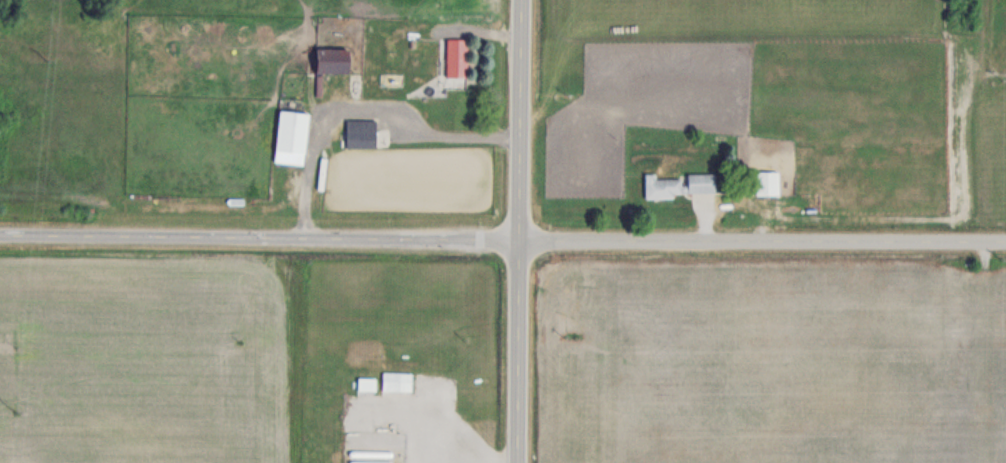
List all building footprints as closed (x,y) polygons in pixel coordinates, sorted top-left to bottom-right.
[(467,76),(467,38),(447,38),(447,76),(467,76)] [(347,73),(347,48),(314,48),(314,73),(347,73)] [(303,165),(308,113),(278,110),(274,163),(303,165)] [(375,147),(375,120),(346,120),(346,147),(375,147)] [(779,171),(755,171),(755,195),(779,195),(779,171)] [(681,197),(681,178),(656,178),(656,173),(645,173),(645,197),(681,197)] [(715,193),(715,173),(687,173),(687,193),(715,193)] [(412,391),(412,372),(382,372),(382,391),(412,391)] [(374,377),(358,377),(358,390),(374,390),(374,377)]
